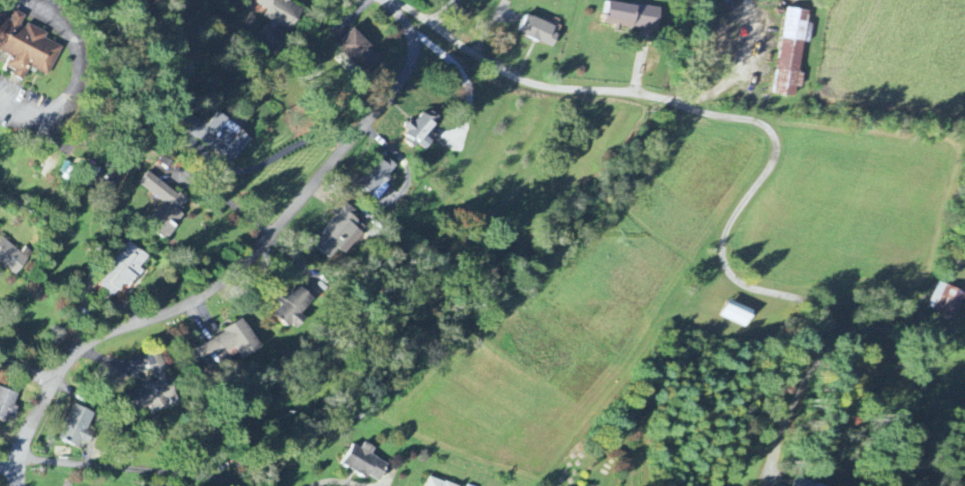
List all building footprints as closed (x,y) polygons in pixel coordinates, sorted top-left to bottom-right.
[(275,56),(287,33),(289,34),(302,9),(285,0),(255,0),(253,4),(267,11),(263,18),(268,21),(255,46),(275,56)] [(661,9),(609,2),(606,24),(657,32),(661,9)] [(776,94),(796,97),(797,88),(803,88),(804,75),(800,74),(804,43),(810,44),(813,24),(808,24),(810,12),(786,9),(776,94)] [(63,48),(46,40),(48,35),(23,24),(26,16),(15,12),(11,20),(0,15),(0,52),(11,57),(6,68),(16,72),(13,78),(23,82),(29,69),(49,78),(63,48)] [(560,29),(528,15),(519,34),(552,48),(560,29)] [(354,30),(337,46),(366,76),(382,60),(354,30)] [(250,139),(215,113),(196,138),(231,164),(250,139)] [(426,136),(436,123),(424,113),(414,125),(410,121),(404,128),(411,133),(404,141),(415,149),(419,145),(426,151),(434,142),(426,136)] [(374,200),(398,170),(381,157),(358,186),(374,200)] [(165,204),(148,229),(166,241),(184,216),(179,212),(187,200),(148,173),(139,186),(165,204)] [(365,228),(351,217),(356,212),(343,202),(333,215),(336,217),(313,248),(329,260),(337,250),(344,255),(365,228)] [(20,254),(2,238),(0,241),(0,264),(14,276),(32,254),(25,248),(20,254)] [(100,289),(116,298),(123,285),(131,289),(142,271),(140,270),(149,255),(127,243),(100,289)] [(957,320),(964,298),(964,293),(938,283),(928,309),(957,320)] [(294,333),(306,320),(300,314),(314,300),(298,286),(273,313),(294,333)] [(748,329),(755,312),(729,301),(722,318),(748,329)] [(259,350),(245,322),(189,351),(201,374),(239,356),(241,360),(259,350)] [(175,401),(160,353),(146,358),(155,384),(134,391),(139,406),(148,403),(149,409),(175,401)] [(7,424),(9,416),(15,418),(18,408),(14,407),(18,394),(0,389),(0,422),(7,424)] [(87,431),(94,414),(73,405),(58,441),(78,449),(81,443),(88,446),(93,434),(87,431)] [(389,464),(371,456),(375,448),(365,443),(363,449),(352,444),(343,466),(381,483),(389,464)] [(429,478),(427,485),(455,485),(429,478)] [(797,478),(794,485),(824,485),(797,478)]
